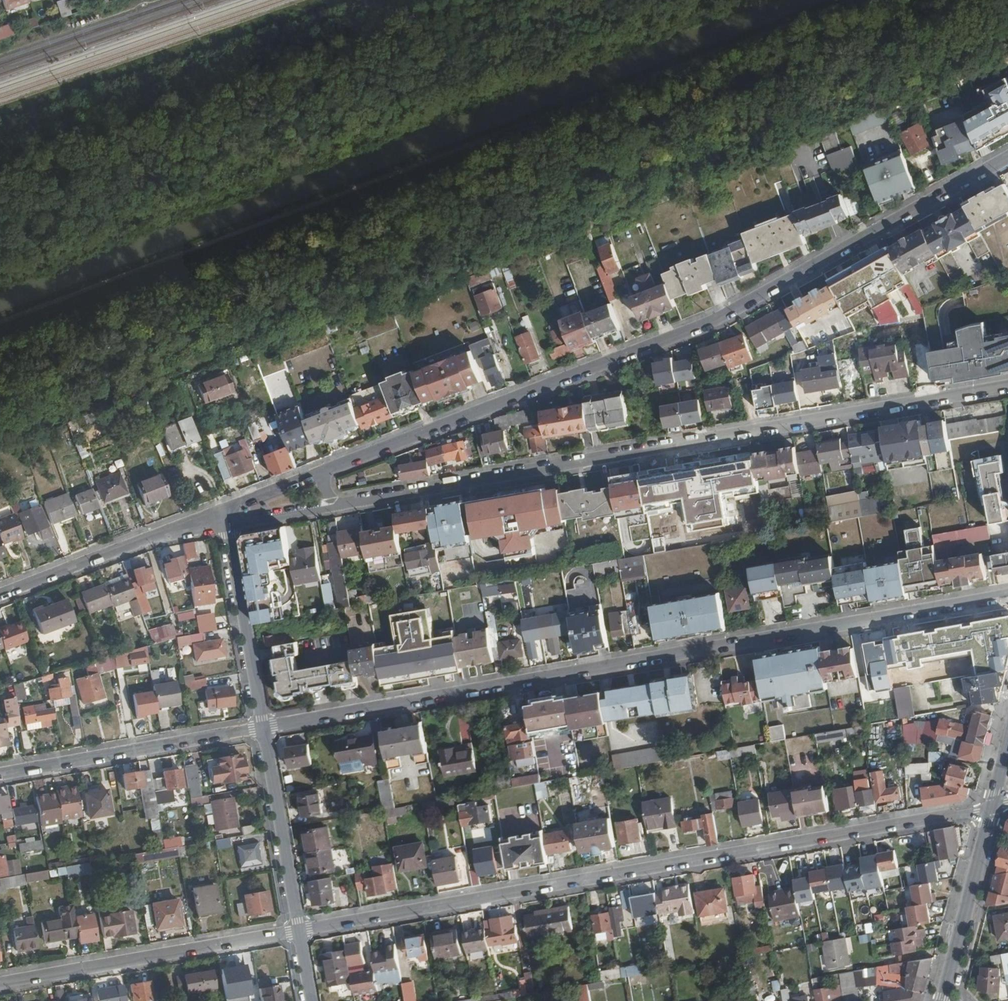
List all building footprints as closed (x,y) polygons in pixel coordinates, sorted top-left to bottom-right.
[(61,18),(70,14),(65,0),(64,0),(56,3),(61,18)] [(15,37),(12,22),(0,25),(0,40),(15,37)] [(853,134),(891,119),(887,107),(849,121),(853,134)] [(977,144),(967,118),(933,131),(943,161),(953,157),(953,154),(977,144)] [(931,142),(920,121),(901,132),(912,152),(931,142)] [(854,152),(849,138),(827,147),(830,158),(833,158),(833,160),(854,152)] [(917,187),(902,148),(876,157),(877,159),(865,164),(878,201),(917,187)] [(1007,208),(1007,190),(1004,184),(995,189),(994,186),(964,203),(966,206),(978,228),(1007,212),(1007,211),(1007,209),(1007,208)] [(861,211),(854,193),(843,197),(850,214),(850,216),(861,211)] [(827,222),(850,214),(843,197),(842,194),(796,211),(805,235),(828,226),(827,222)] [(978,228),(966,206),(950,214),(952,217),(940,224),(938,220),(923,229),(940,258),(948,272),(960,266),(952,251),(969,241),(978,255),(990,249),(978,228)] [(805,235),(796,211),(742,234),(745,239),(754,260),(807,239),(805,235)] [(978,228),(990,249),(1006,276),(1007,275),(1007,212),(978,228)] [(912,266),(925,259),(928,264),(940,258),(923,229),(889,247),(904,274),(913,270),(912,266)] [(593,239),(591,232),(585,234),(587,241),(593,239)] [(754,260),(745,239),(707,255),(718,275),(720,283),(735,277),(737,281),(744,278),(742,272),(756,267),(754,260)] [(622,268),(613,243),(600,248),(608,273),(622,268)] [(707,255),(662,271),(667,283),(671,295),(689,289),(691,295),(707,289),(704,280),(718,275),(707,255)] [(513,274),(508,261),(502,263),(507,276),(513,274)] [(493,276),(490,268),(476,273),(479,281),(493,276)] [(671,295),(667,283),(656,287),(650,273),(638,278),(643,292),(632,296),(641,319),(652,314),(653,317),(665,312),(664,309),(675,305),(671,295)] [(617,297),(610,278),(602,281),(610,300),(617,297)] [(796,325),(840,302),(830,284),(821,289),(819,288),(796,301),(797,303),(787,308),(796,325)] [(877,307),(867,287),(849,297),(860,317),(877,307)] [(502,307),(495,288),(475,295),(482,314),(502,307)] [(439,300),(435,291),(427,294),(430,303),(439,300)] [(595,337),(586,313),(581,300),(564,306),(568,318),(561,321),(569,341),(571,347),(595,338),(595,337)] [(620,328),(611,304),(586,313),(595,337),(601,335),(602,337),(610,335),(609,331),(620,328)] [(681,320),(676,307),(668,309),(673,323),(681,320)] [(791,322),(782,307),(774,312),(785,331),(787,334),(792,331),(788,324),(791,322)] [(926,337),(922,310),(911,314),(912,322),(907,323),(910,340),(914,340),(914,343),(919,343),(918,339),(926,337)] [(757,347),(785,331),(774,312),(757,321),(756,322),(746,328),(757,347)] [(898,323),(896,316),(886,320),(889,326),(898,323)] [(908,342),(904,317),(899,319),(903,341),(905,356),(912,355),(910,342),(908,342)] [(571,347),(569,341),(566,342),(557,321),(548,326),(556,346),(548,349),(552,359),(572,351),(571,347)] [(999,336),(1000,339),(988,341),(985,322),(972,324),(958,328),(961,346),(967,378),(1005,371),(1004,369),(1007,368),(1007,335),(999,336)] [(538,357),(528,331),(515,336),(525,362),(538,357)] [(753,360),(744,335),(720,343),(730,372),(743,368),(741,364),(753,360)] [(840,355),(862,350),(859,335),(837,340),(840,355)] [(483,356),(480,347),(491,344),(489,338),(469,345),(471,350),(474,359),(483,356)] [(837,359),(834,339),(827,341),(829,353),(818,355),(819,362),(822,362),(822,365),(803,369),(804,370),(802,370),(803,374),(804,374),(807,392),(841,386),(841,383),(837,359)] [(804,341),(795,343),(797,352),(806,350),(804,341)] [(905,356),(903,341),(869,346),(870,350),(859,351),(862,370),(872,368),(874,381),(882,380),(881,372),(887,371),(893,371),(893,379),(909,377),(905,356)] [(730,372),(720,343),(704,348),(704,350),(700,351),(706,370),(725,364),(728,373),(730,372)] [(967,378),(961,346),(930,351),(935,383),(967,378)] [(474,359),(471,350),(459,354),(458,354),(427,366),(427,367),(415,372),(426,402),(438,397),(439,399),(459,392),(458,390),(465,388),(464,386),(470,384),(470,385),(482,380),(474,359)] [(497,360),(495,355),(486,358),(487,363),(497,360)] [(861,372),(860,366),(856,366),(855,356),(837,359),(841,383),(860,380),(859,372),(861,372)] [(503,381),(499,370),(500,369),(497,360),(487,363),(484,364),(492,386),(503,381)] [(696,388),(692,366),(680,367),(681,372),(675,373),(678,391),(696,388)] [(675,373),(674,368),(667,369),(667,372),(655,374),(659,394),(678,391),(675,373)] [(415,372),(414,370),(406,372),(405,370),(388,376),(390,379),(382,382),(395,416),(427,405),(426,402),(415,372)] [(289,394),(285,382),(289,380),(286,372),(268,378),(275,399),(289,394)] [(231,392),(225,375),(197,386),(203,403),(231,392)] [(395,416),(382,382),(349,394),(350,396),(360,423),(362,428),(395,416)] [(791,398),(789,385),(759,390),(761,402),(773,400),(776,413),(783,412),(781,400),(791,398)] [(730,406),(728,387),(705,390),(708,410),(719,409),(719,407),(730,406)] [(628,425),(622,391),(614,392),(614,389),(591,392),(591,396),(583,397),(588,428),(598,427),(598,430),(628,425)] [(583,397),(582,394),(541,411),(546,443),(590,436),(588,428),(583,397)] [(348,428),(360,423),(350,396),(337,401),(340,409),(333,411),(331,403),(323,406),(326,415),(319,417),(316,409),(303,414),(313,440),(326,436),(327,441),(350,432),(348,428)] [(703,420),(700,399),(680,402),(684,423),(703,420)] [(684,423),(680,402),(661,405),(665,426),(684,423)] [(303,414),(300,405),(277,413),(290,450),(314,441),(313,440),(303,414)] [(1005,408),(1005,415),(977,420),(977,419),(946,424),(948,439),(1007,429),(1007,408),(1005,408)] [(528,420),(526,410),(507,414),(509,424),(528,420)] [(507,414),(506,413),(501,415),(505,431),(510,430),(509,424),(507,414)] [(195,440),(187,419),(161,428),(170,450),(195,440)] [(921,426),(920,420),(917,420),(917,419),(902,421),(902,422),(880,426),(881,431),(885,455),(886,460),(925,454),(921,426)] [(946,424),(946,422),(939,423),(938,421),(930,423),(930,425),(921,426),(925,454),(928,472),(953,468),(948,439),(946,424)] [(259,436),(254,423),(247,426),(252,442),(260,439),(259,436)] [(545,449),(541,425),(522,428),(524,438),(530,437),(533,451),(545,449)] [(885,455),(881,431),(861,434),(861,437),(848,439),(848,440),(853,466),(854,476),(862,475),(860,462),(873,460),(875,473),(878,472),(875,457),(885,455)] [(507,449),(503,432),(484,435),(488,453),(507,449)] [(269,447),(264,434),(259,436),(260,439),(264,449),(269,447)] [(853,466),(848,440),(841,442),(840,437),(816,442),(817,449),(820,463),(829,461),(830,469),(853,466)] [(227,438),(218,442),(222,448),(230,444),(227,438)] [(467,457),(463,440),(455,442),(455,438),(448,440),(448,443),(435,446),(438,460),(457,456),(457,459),(467,457)] [(255,467),(244,439),(237,442),(240,451),(233,453),(231,447),(211,454),(221,480),(255,467)] [(296,467),(288,446),(266,454),(274,475),(296,467)] [(438,460),(435,446),(426,448),(429,462),(438,460)] [(790,471),(798,470),(795,452),(794,447),(753,454),(753,458),(758,484),(761,504),(803,498),(801,485),(768,490),(767,480),(791,476),(790,471)] [(431,474),(429,462),(426,448),(419,450),(420,460),(397,464),(400,479),(431,474)] [(820,463),(817,449),(795,452),(798,470),(799,473),(821,469),(820,463)] [(1001,460),(1000,455),(971,460),(972,465),(1001,460)] [(758,484),(753,458),(745,459),(746,463),(722,467),(726,489),(728,489),(731,491),(735,490),(737,487),(758,484)] [(995,481),(994,474),(1003,472),(1001,460),(972,465),(976,484),(995,481)] [(664,495),(660,470),(639,473),(644,498),(664,495)] [(698,489),(695,471),(669,475),(672,494),(698,489)] [(124,493),(117,474),(95,482),(102,501),(124,493)] [(167,496),(159,476),(136,484),(143,505),(167,496)] [(639,488),(638,478),(616,481),(617,492),(639,488)] [(1002,500),(1001,491),(997,492),(995,481),(976,484),(979,499),(982,499),(986,519),(989,518),(990,524),(1007,521),(1007,502),(1002,500)] [(98,507),(91,489),(74,495),(81,514),(98,507)] [(560,492),(559,490),(545,493),(544,489),(534,491),(540,526),(565,521),(564,519),(560,492)] [(597,542),(588,493),(581,494),(580,492),(572,493),(571,490),(560,492),(564,519),(575,517),(580,545),(597,542)] [(540,526),(534,491),(462,502),(468,535),(481,533),(482,536),(495,534),(503,539),(506,557),(534,552),(530,534),(536,527),(540,526)] [(621,538),(613,491),(596,494),(595,492),(588,493),(597,542),(621,538)] [(881,512),(879,497),(869,498),(867,491),(857,493),(859,501),(862,516),(881,512)] [(859,501),(857,493),(826,498),(827,506),(859,501)] [(75,517),(67,497),(43,505),(50,526),(75,517)] [(462,502),(461,499),(443,503),(450,545),(469,541),(468,535),(462,502)] [(862,516),(859,501),(827,506),(830,521),(862,516)] [(47,532),(37,505),(17,513),(25,533),(34,529),(38,536),(47,532)] [(12,513),(0,518),(0,543),(13,537),(14,540),(21,537),(12,513)] [(90,536),(83,519),(76,522),(83,538),(90,536)] [(289,555),(284,525),(242,533),(239,537),(249,594),(273,590),(270,570),(291,566),(289,555)] [(396,525),(362,531),(366,551),(367,556),(401,550),(396,525)] [(766,532),(765,525),(743,529),(744,536),(766,532)] [(989,540),(986,525),(931,534),(934,549),(989,540)] [(733,538),(731,526),(711,530),(712,539),(724,537),(725,540),(733,538)] [(362,531),(362,527),(337,531),(341,555),(366,551),(362,531)] [(337,531),(336,529),(330,530),(332,542),(328,543),(330,558),(341,556),(341,555),(337,531)] [(939,578),(936,563),(934,549),(931,534),(931,533),(923,534),(928,561),(905,565),(908,583),(939,578)] [(672,541),(671,534),(655,536),(656,544),(667,542),(669,550),(679,548),(678,540),(672,541)] [(194,557),(191,542),(183,543),(184,555),(185,559),(194,557)] [(439,572),(434,543),(405,548),(410,576),(439,572)] [(319,578),(314,546),(298,548),(298,554),(289,555),(291,566),(294,583),(308,581),(307,579),(319,578)] [(991,555),(995,575),(1007,572),(1007,552),(991,555)] [(645,570),(643,554),(618,558),(620,571),(620,573),(645,570)] [(187,577),(186,569),(185,559),(184,555),(169,560),(170,564),(164,565),(167,578),(182,574),(183,578),(187,577)] [(984,577),(981,557),(982,556),(982,555),(966,557),(970,579),(984,577)] [(345,576),(341,556),(330,558),(334,578),(345,576)] [(835,577),(831,557),(803,562),(802,558),(778,562),(783,595),(785,607),(798,606),(797,595),(807,594),(806,583),(835,577)] [(620,571),(618,558),(594,563),(595,568),(615,564),(616,572),(620,571)] [(960,572),(957,559),(936,563),(939,578),(940,585),(955,582),(953,574),(960,572)] [(906,596),(900,560),(866,566),(870,587),(872,600),(872,602),(906,596)] [(783,595),(778,562),(750,567),(756,599),(783,595)] [(212,604),(207,566),(186,569),(187,577),(192,607),(212,604)] [(153,582),(149,570),(143,571),(142,567),(132,571),(139,587),(153,582)] [(131,586),(126,573),(103,582),(111,605),(111,607),(135,598),(131,586)] [(533,575),(523,576),(524,584),(534,583),(533,575)] [(347,590),(345,576),(334,578),(336,592),(347,590)] [(517,590),(515,577),(480,583),(482,595),(517,590)] [(103,582),(102,579),(78,588),(87,614),(111,605),(103,582)] [(326,595),(334,593),(331,583),(324,585),(326,595)] [(144,599),(141,590),(137,591),(135,585),(131,586),(135,598),(136,602),(144,599)] [(872,600),(870,587),(842,592),(840,585),(836,586),(841,612),(867,607),(866,601),(872,600)] [(750,607),(746,586),(726,590),(730,610),(750,607)] [(349,598),(347,590),(336,592),(339,608),(350,606),(349,598)] [(724,627),(719,593),(684,599),(690,633),(724,627)] [(374,602),(373,595),(364,597),(363,595),(349,598),(350,606),(374,602)] [(74,621),(65,598),(40,608),(39,606),(31,609),(41,634),(74,621)] [(333,609),(332,599),(323,600),(325,610),(333,609)] [(690,633),(684,599),(651,605),(656,639),(690,633)] [(607,643),(601,604),(568,609),(576,653),(597,649),(597,644),(607,643)] [(279,618),(276,605),(251,609),(254,623),(279,618)] [(178,622),(196,618),(194,610),(176,614),(178,622)] [(639,632),(635,611),(627,612),(631,634),(639,632)] [(631,634),(627,612),(609,615),(613,637),(631,634)] [(522,629),(520,614),(513,616),(515,631),(522,629)] [(408,644),(405,627),(392,629),(391,618),(381,619),(386,649),(408,644)] [(20,620),(0,629),(0,639),(3,647),(4,650),(28,641),(20,620)] [(172,637),(168,623),(153,627),(157,641),(172,637)] [(494,661),(488,632),(475,633),(474,629),(467,630),(468,635),(455,637),(457,649),(460,667),(494,661)] [(223,654),(220,638),(202,641),(200,632),(174,636),(176,644),(191,641),(194,660),(223,654)] [(169,657),(166,645),(170,644),(171,648),(176,647),(176,644),(174,636),(172,637),(157,641),(144,645),(144,648),(150,646),(152,654),(151,654),(153,661),(169,657)] [(459,667),(456,649),(457,649),(455,637),(445,639),(446,649),(419,654),(422,674),(459,667)] [(522,656),(519,640),(497,643),(500,659),(522,656)] [(356,675),(353,658),(338,661),(339,665),(295,672),(292,654),(299,652),(297,641),(276,644),(278,656),(275,657),(277,671),(281,671),(282,679),(279,679),(281,691),(287,693),(298,692),(298,689),(306,688),(306,686),(334,681),(334,683),(342,682),(343,688),(357,685),(356,675)] [(381,674),(376,644),(369,645),(369,641),(360,642),(360,647),(351,648),(353,658),(356,675),(367,673),(368,676),(381,674)] [(144,648),(144,645),(130,649),(131,653),(126,655),(129,666),(147,662),(144,648)] [(858,678),(852,648),(820,654),(825,680),(833,678),(834,682),(858,678)] [(125,686),(119,652),(112,654),(114,666),(117,687),(125,686)] [(102,695),(94,669),(105,666),(106,669),(114,666),(112,654),(91,660),(92,663),(83,666),(86,676),(74,680),(81,703),(102,695)] [(763,669),(760,654),(755,655),(757,670),(763,669)] [(883,674),(880,655),(862,658),(865,677),(883,674)] [(1005,666),(1004,657),(985,660),(986,670),(1005,666)] [(821,692),(818,677),(817,670),(810,672),(809,664),(793,667),(798,696),(821,692)] [(907,686),(903,668),(893,669),(896,688),(907,686)] [(1002,689),(1007,668),(964,676),(968,690),(973,689),(974,694),(1002,689)] [(50,678),(49,672),(40,675),(41,681),(50,678)] [(763,698),(759,679),(747,681),(746,678),(739,679),(738,675),(732,675),(733,680),(723,682),(726,703),(739,700),(740,705),(753,703),(753,700),(763,698)] [(697,719),(689,676),(669,679),(668,681),(653,683),(660,724),(660,725),(697,719)] [(67,696),(63,677),(53,679),(54,684),(44,686),(47,700),(67,696)] [(231,705),(228,686),(202,691),(201,686),(204,686),(202,678),(182,681),(184,690),(192,688),(194,698),(203,696),(206,707),(215,706),(215,708),(231,705)] [(24,697),(21,681),(11,684),(13,697),(14,698),(24,697)] [(178,703),(174,682),(151,686),(154,707),(178,703)] [(660,724),(653,683),(609,691),(610,700),(602,702),(608,733),(660,724)] [(913,716),(907,686),(896,688),(893,689),(898,718),(913,716)] [(602,702),(600,693),(566,698),(571,724),(574,740),(608,735),(608,733),(602,702)] [(14,698),(13,697),(3,698),(5,712),(8,712),(8,720),(17,719),(14,698)] [(571,724),(566,698),(551,701),(550,699),(543,700),(543,702),(526,705),(531,731),(571,724)] [(54,718),(52,708),(45,709),(44,704),(23,708),(26,729),(51,725),(49,719),(54,718)] [(484,724),(482,711),(472,712),(474,726),(484,724)] [(983,745),(991,715),(974,711),(971,726),(940,719),(923,721),(919,740),(932,743),(935,733),(963,740),(983,745)] [(529,740),(527,722),(505,726),(508,745),(529,741),(529,740)] [(427,752),(422,724),(380,731),(385,760),(400,757),(399,753),(413,751),(414,754),(427,752)] [(772,725),(773,740),(786,739),(785,724),(772,725)] [(845,736),(844,728),(815,733),(816,741),(845,736)] [(767,738),(765,730),(752,732),(753,741),(767,738)] [(373,758),(370,736),(341,741),(344,759),(360,756),(360,761),(373,758)] [(535,757),(532,740),(529,740),(529,741),(508,745),(511,761),(535,757)] [(980,757),(983,745),(963,740),(959,755),(976,759),(980,757)] [(344,759),(341,741),(335,742),(338,760),(344,759)] [(312,764),(308,744),(286,748),(289,767),(312,764)] [(756,752),(754,744),(730,749),(731,756),(756,752)] [(447,778),(481,770),(475,748),(459,752),(458,745),(440,750),(447,778)] [(662,760),(660,746),(612,755),(614,769),(662,760)] [(930,751),(930,761),(942,761),(942,752),(930,751)] [(244,780),(239,753),(207,759),(211,782),(219,781),(220,783),(244,780)] [(929,768),(929,761),(905,763),(905,770),(929,768)] [(963,786),(968,766),(950,762),(949,767),(946,766),(944,773),(949,774),(947,782),(953,783),(952,789),(946,788),(943,786),(922,789),(925,806),(969,799),(975,793),(976,789),(963,786)] [(207,783),(204,763),(184,766),(189,798),(199,797),(197,785),(207,783)] [(171,802),(170,790),(181,788),(178,770),(161,773),(162,778),(153,780),(155,792),(153,793),(155,805),(171,802)] [(900,797),(898,787),(885,789),(884,780),(881,781),(879,770),(870,772),(872,782),(873,782),(876,801),(900,797)] [(153,793),(149,771),(122,775),(124,791),(142,788),(147,817),(151,816),(155,842),(161,841),(155,805),(153,793)] [(522,775),(522,784),(540,783),(540,775),(522,775)] [(394,808),(388,778),(378,780),(383,810),(394,808)] [(538,799),(548,797),(545,782),(535,784),(538,799)] [(828,811),(823,783),(800,787),(803,808),(813,807),(813,813),(828,811)] [(855,805),(852,785),(833,788),(837,808),(855,805)] [(80,816),(75,787),(55,791),(56,793),(60,819),(80,816)] [(736,802),(733,788),(715,791),(716,797),(710,798),(712,806),(736,802)] [(873,802),(871,788),(856,791),(858,804),(873,802)] [(797,812),(793,790),(770,793),(774,816),(797,812)] [(110,814),(106,791),(84,795),(88,818),(110,814)] [(60,819),(56,793),(35,797),(40,825),(60,822),(60,819)] [(322,812),(319,794),(300,798),(303,815),(322,812)] [(7,795),(0,797),(0,813),(10,811),(7,795)] [(207,805),(206,795),(199,797),(189,798),(191,807),(207,805)] [(238,827),(232,797),(211,801),(216,830),(238,827)] [(676,826),(671,797),(643,802),(647,828),(665,825),(666,827),(676,826)] [(762,822),(758,799),(739,802),(743,825),(762,822)] [(490,820),(487,803),(476,805),(476,801),(468,802),(468,807),(458,808),(461,825),(490,820)] [(35,814),(34,806),(11,810),(13,818),(35,814)] [(387,818),(407,814),(407,807),(385,811),(387,818)] [(718,843),(712,810),(688,814),(687,808),(679,809),(683,830),(704,826),(707,845),(718,843)] [(640,839),(637,818),(616,822),(619,843),(640,839)] [(614,845),(610,822),(576,828),(581,851),(592,849),(593,853),(606,852),(605,846),(614,845)] [(255,833),(254,823),(242,825),(243,835),(255,833)] [(958,855),(954,826),(928,831),(934,860),(939,859),(958,855)] [(335,870),(328,828),(306,832),(312,874),(335,870)] [(543,834),(542,830),(512,835),(512,839),(502,841),(504,851),(506,867),(522,864),(523,866),(531,865),(531,862),(547,860),(546,853),(543,834)] [(570,849),(567,830),(543,834),(546,853),(570,849)] [(7,836),(9,848),(17,846),(14,834),(7,836)] [(244,842),(243,835),(236,836),(237,843),(244,842)] [(230,847),(229,838),(215,840),(216,849),(230,847)] [(431,868),(426,841),(397,847),(402,873),(431,868)] [(1003,841),(996,873),(1007,871),(1007,843),(1003,841)] [(39,851),(38,842),(18,846),(19,854),(39,851)] [(260,864),(256,843),(236,846),(239,867),(260,864)] [(178,856),(176,847),(132,855),(133,863),(178,856)] [(898,867),(895,849),(877,852),(877,853),(880,870),(898,867)] [(506,867),(504,851),(494,852),(497,868),(506,867)] [(880,870),(877,853),(860,856),(863,873),(880,870)] [(459,878),(455,857),(432,860),(436,883),(459,878)] [(846,876),(843,859),(835,861),(836,865),(826,866),(826,868),(829,880),(846,876)] [(938,880),(936,868),(941,867),(939,859),(934,860),(918,863),(921,883),(929,882),(938,880)] [(397,890),(392,862),(373,866),(374,872),(371,872),(371,877),(365,878),(367,895),(397,890)] [(90,872),(88,863),(64,867),(66,876),(90,872)] [(829,880),(826,868),(817,870),(817,868),(809,869),(812,883),(829,880)] [(812,883),(809,869),(801,870),(802,878),(793,879),(794,886),(812,883)] [(480,885),(477,870),(469,871),(471,886),(480,885)] [(883,885),(880,870),(863,873),(866,887),(883,885)] [(996,873),(988,904),(1004,901),(1005,898),(1007,899),(1007,894),(1006,894),(1007,885),(1007,871),(996,873)] [(16,884),(17,886),(26,885),(24,874),(0,879),(0,891),(4,891),(4,886),(16,884)] [(412,877),(415,889),(421,887),(418,875),(412,877)] [(756,892),(752,875),(733,878),(737,896),(740,896),(741,904),(755,902),(757,910),(765,909),(762,891),(756,892)] [(848,887),(846,876),(829,880),(831,889),(831,890),(848,887)] [(334,901),(330,877),(310,880),(314,905),(334,901)] [(831,889),(829,880),(812,883),(813,892),(831,889)] [(931,892),(929,882),(921,883),(911,885),(915,905),(927,903),(935,901),(934,892),(931,892)] [(694,913),(689,883),(680,884),(681,888),(673,890),(673,886),(661,888),(662,892),(655,893),(658,913),(659,916),(667,914),(666,909),(678,907),(680,915),(694,913)] [(813,892),(812,883),(794,886),(794,888),(797,902),(815,899),(813,892)] [(219,911),(215,888),(193,892),(197,915),(219,911)] [(727,910),(723,888),(696,893),(700,915),(727,910)] [(797,902),(794,888),(785,889),(786,893),(768,896),(773,920),(799,916),(797,902)] [(632,906),(630,897),(629,889),(620,891),(623,908),(632,906)] [(271,910),(268,890),(242,895),(244,903),(235,905),(237,916),(271,910)] [(655,893),(654,892),(630,897),(632,906),(634,917),(658,913),(655,893)] [(180,924),(175,900),(150,904),(154,929),(180,924)] [(930,922),(927,903),(915,905),(907,906),(911,926),(916,925),(930,922)] [(73,918),(71,906),(58,908),(60,920),(43,923),(46,942),(77,937),(73,918)] [(573,930),(569,906),(555,909),(556,913),(525,918),(529,937),(573,930)] [(623,921),(621,906),(610,908),(615,933),(621,932),(619,922),(623,921)] [(133,933),(129,911),(98,916),(102,939),(120,936),(121,940),(126,939),(126,937),(131,937),(131,934),(133,933)] [(994,915),(998,939),(1007,937),(1007,912),(994,915)] [(611,930),(609,913),(593,916),(596,933),(611,930)] [(95,938),(91,915),(73,918),(77,937),(78,944),(89,942),(89,940),(95,938)] [(518,939),(515,925),(512,926),(511,916),(484,920),(489,945),(518,939)] [(34,947),(33,937),(35,936),(31,917),(26,918),(27,928),(11,930),(15,951),(34,947)] [(926,936),(925,928),(917,929),(916,925),(911,926),(894,929),(896,941),(922,937),(926,936)] [(488,947),(485,929),(471,931),(471,930),(463,931),(467,951),(488,947)] [(461,953),(457,930),(433,934),(437,958),(461,953)] [(860,935),(860,942),(871,941),(871,934),(860,935)] [(427,953),(424,936),(404,939),(407,957),(427,953)] [(849,965),(845,937),(823,941),(827,969),(849,965)] [(917,951),(916,947),(924,946),(922,937),(896,941),(892,942),(894,955),(917,951)] [(363,962),(359,941),(344,944),(345,949),(348,965),(363,962)] [(402,980),(396,943),(388,944),(389,949),(371,952),(374,968),(376,982),(393,979),(394,982),(402,980)] [(742,956),(772,950),(771,944),(741,950),(742,956)] [(348,965),(345,949),(323,953),(325,965),(328,964),(331,983),(341,982),(341,984),(351,982),(350,973),(348,965)] [(994,954),(995,963),(1003,962),(1007,983),(1007,952),(994,954)] [(914,960),(913,954),(899,955),(900,963),(914,960)] [(929,976),(934,957),(914,960),(900,963),(890,965),(890,974),(900,973),(901,976),(909,977),(909,974),(929,976)] [(645,973),(643,964),(626,967),(627,976),(645,973)] [(929,976),(909,974),(909,977),(901,976),(900,973),(890,974),(890,965),(877,967),(880,984),(913,989),(884,994),(886,1000),(923,1000),(929,976)] [(1000,988),(1000,976),(998,976),(999,968),(982,967),(981,975),(979,975),(978,990),(991,990),(991,988),(1000,988)] [(376,982),(374,968),(350,973),(351,982),(353,991),(360,990),(360,992),(378,989),(376,982)] [(538,992),(534,968),(523,969),(527,987),(528,994),(538,992)] [(621,977),(620,970),(600,973),(602,981),(621,977)] [(213,989),(210,971),(175,978),(178,995),(213,989)] [(854,971),(839,974),(841,985),(843,999),(844,1000),(860,1000),(854,971)] [(780,989),(779,979),(771,980),(773,990),(780,989)] [(603,987),(602,981),(588,983),(589,989),(603,987)] [(148,983),(130,986),(132,1000),(152,1000),(148,983)] [(249,983),(229,986),(231,1000),(252,1000),(249,983)] [(588,983),(578,985),(581,1000),(591,1000),(589,989),(588,983)] [(841,985),(815,990),(817,1000),(833,1000),(843,999),(841,985)] [(276,986),(257,989),(259,1000),(279,1000),(276,986)] [(123,987),(96,992),(97,1000),(125,1000),(123,987)] [(528,994),(527,987),(497,993),(498,999),(528,994)] [(456,988),(438,991),(440,1000),(476,1000),(475,997),(458,1000),(456,988)] [(754,989),(748,990),(748,993),(750,1000),(757,1000),(754,989)] [(787,989),(781,990),(781,995),(783,1000),(789,1000),(787,989)] [(414,992),(405,994),(406,1000),(415,1000),(414,992)] [(497,993),(475,997),(476,1000),(487,1000),(489,1000),(498,999),(497,993)]
